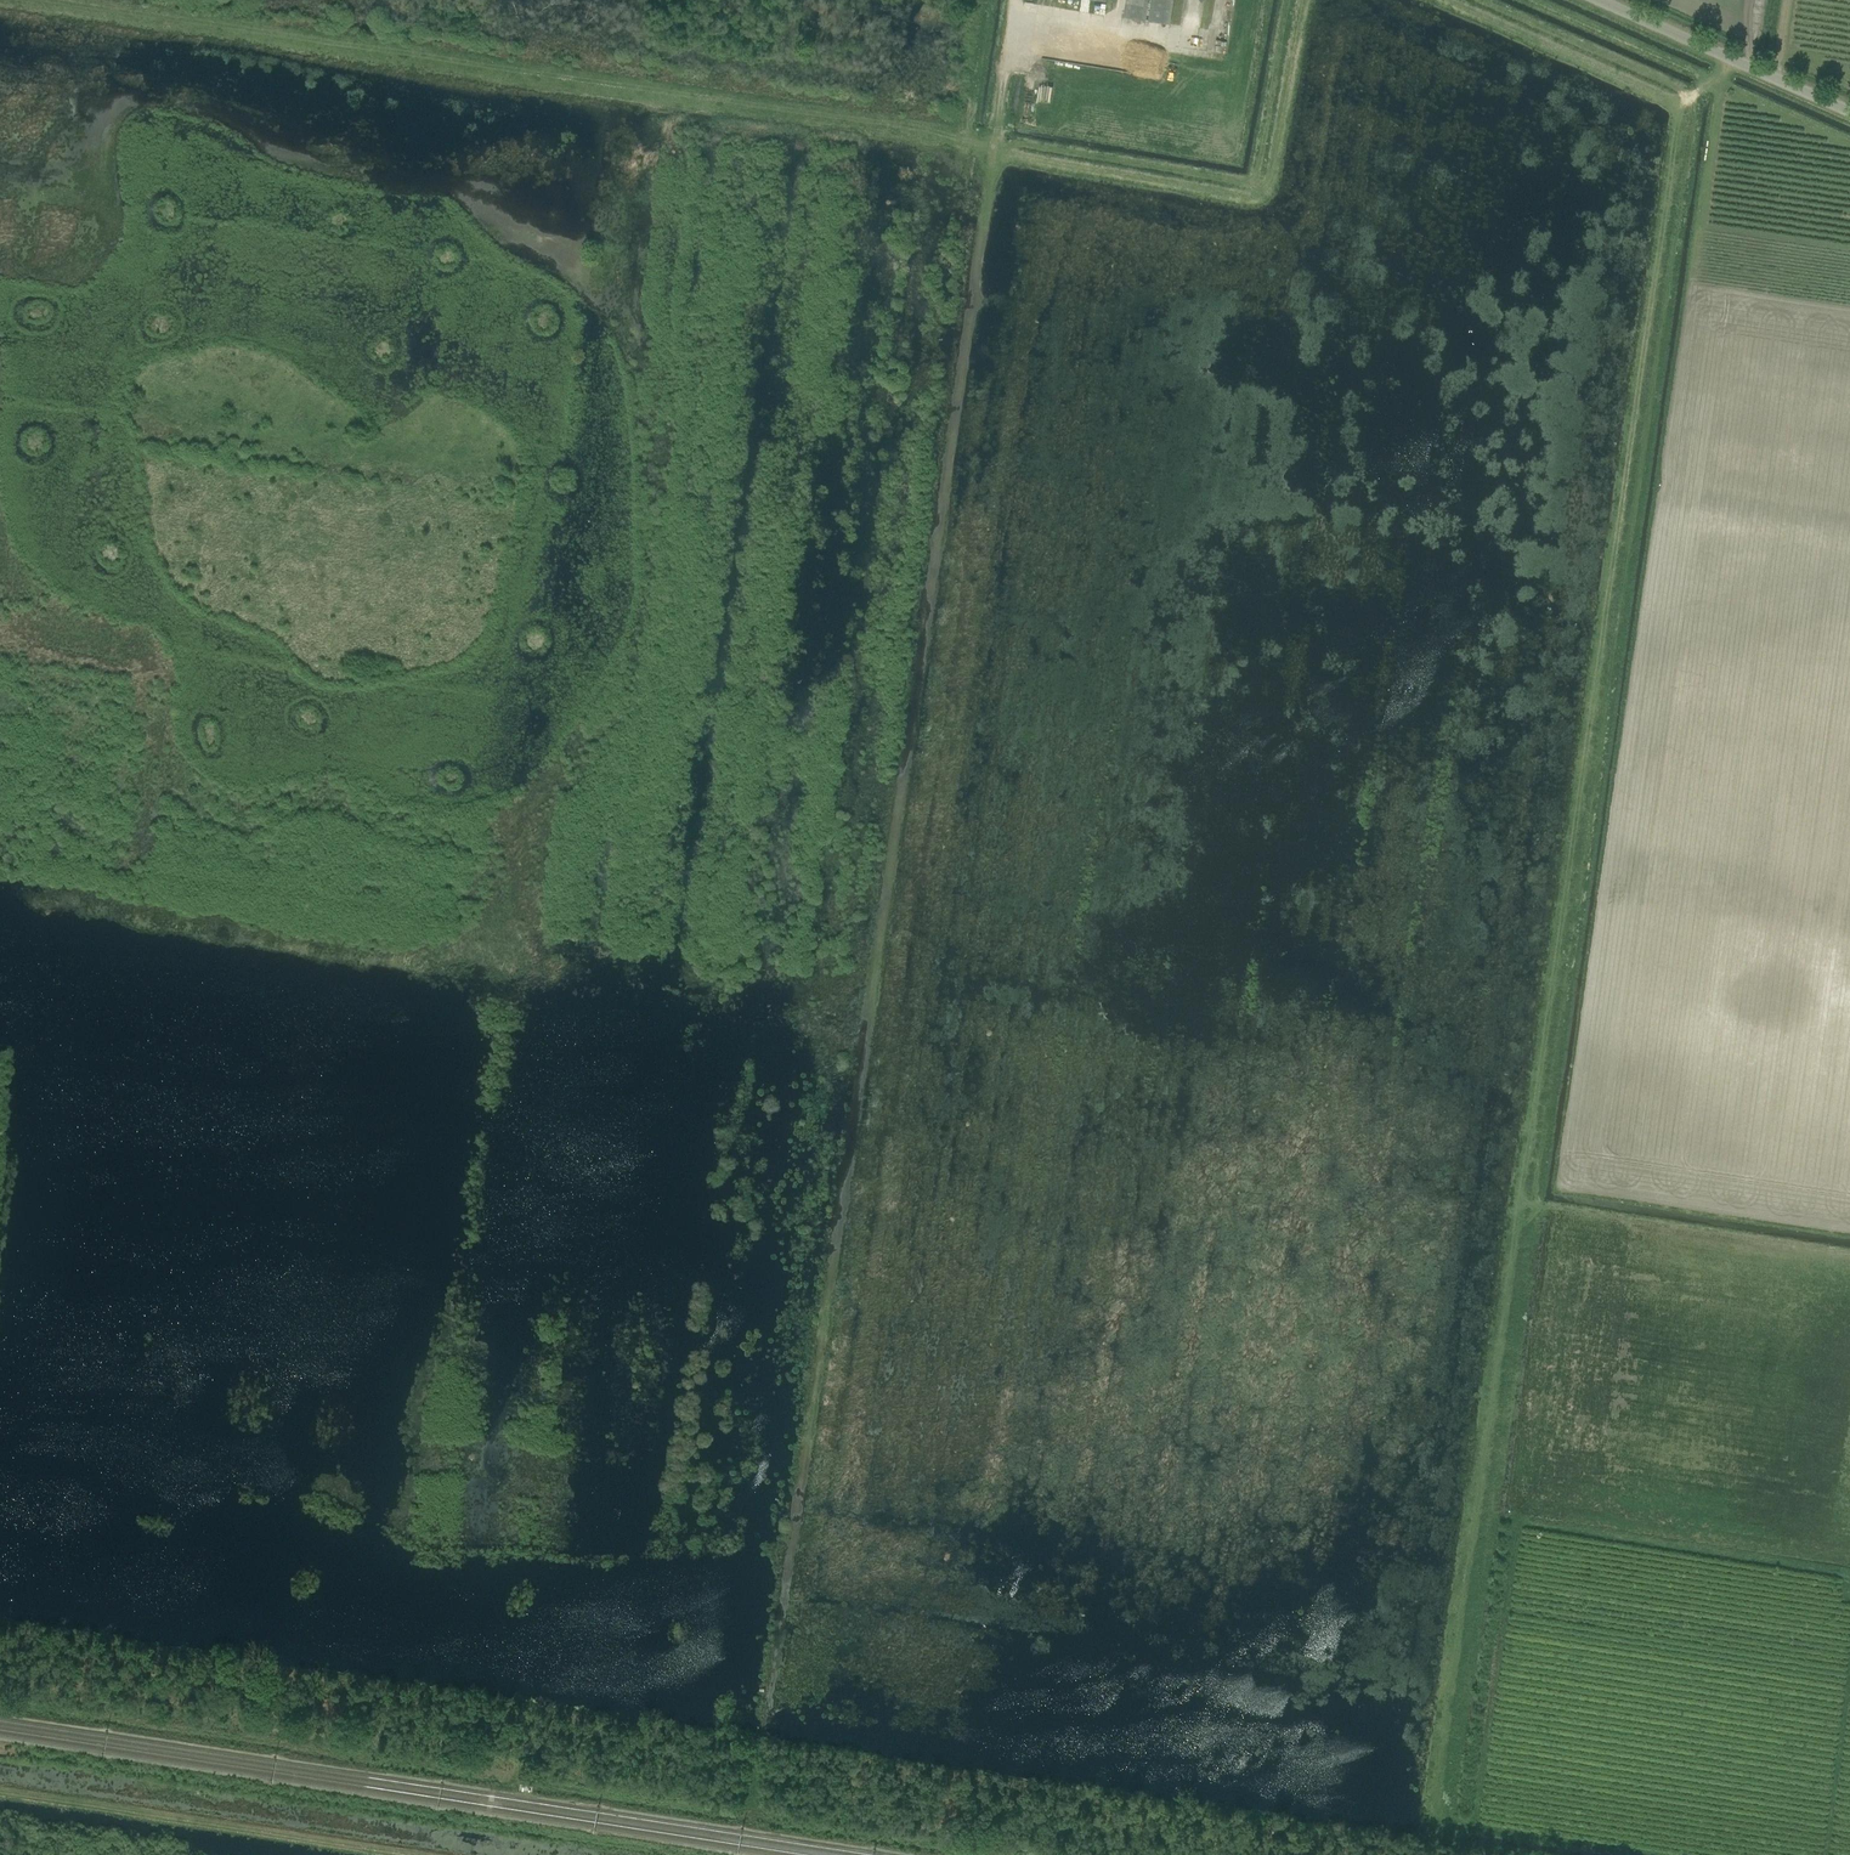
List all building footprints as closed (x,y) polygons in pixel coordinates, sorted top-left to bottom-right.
[(1123,17),(1171,24),(1174,0),(1126,0),(1123,17)] [(485,1766),(508,1770),(509,1761),(486,1758),(485,1766)]
